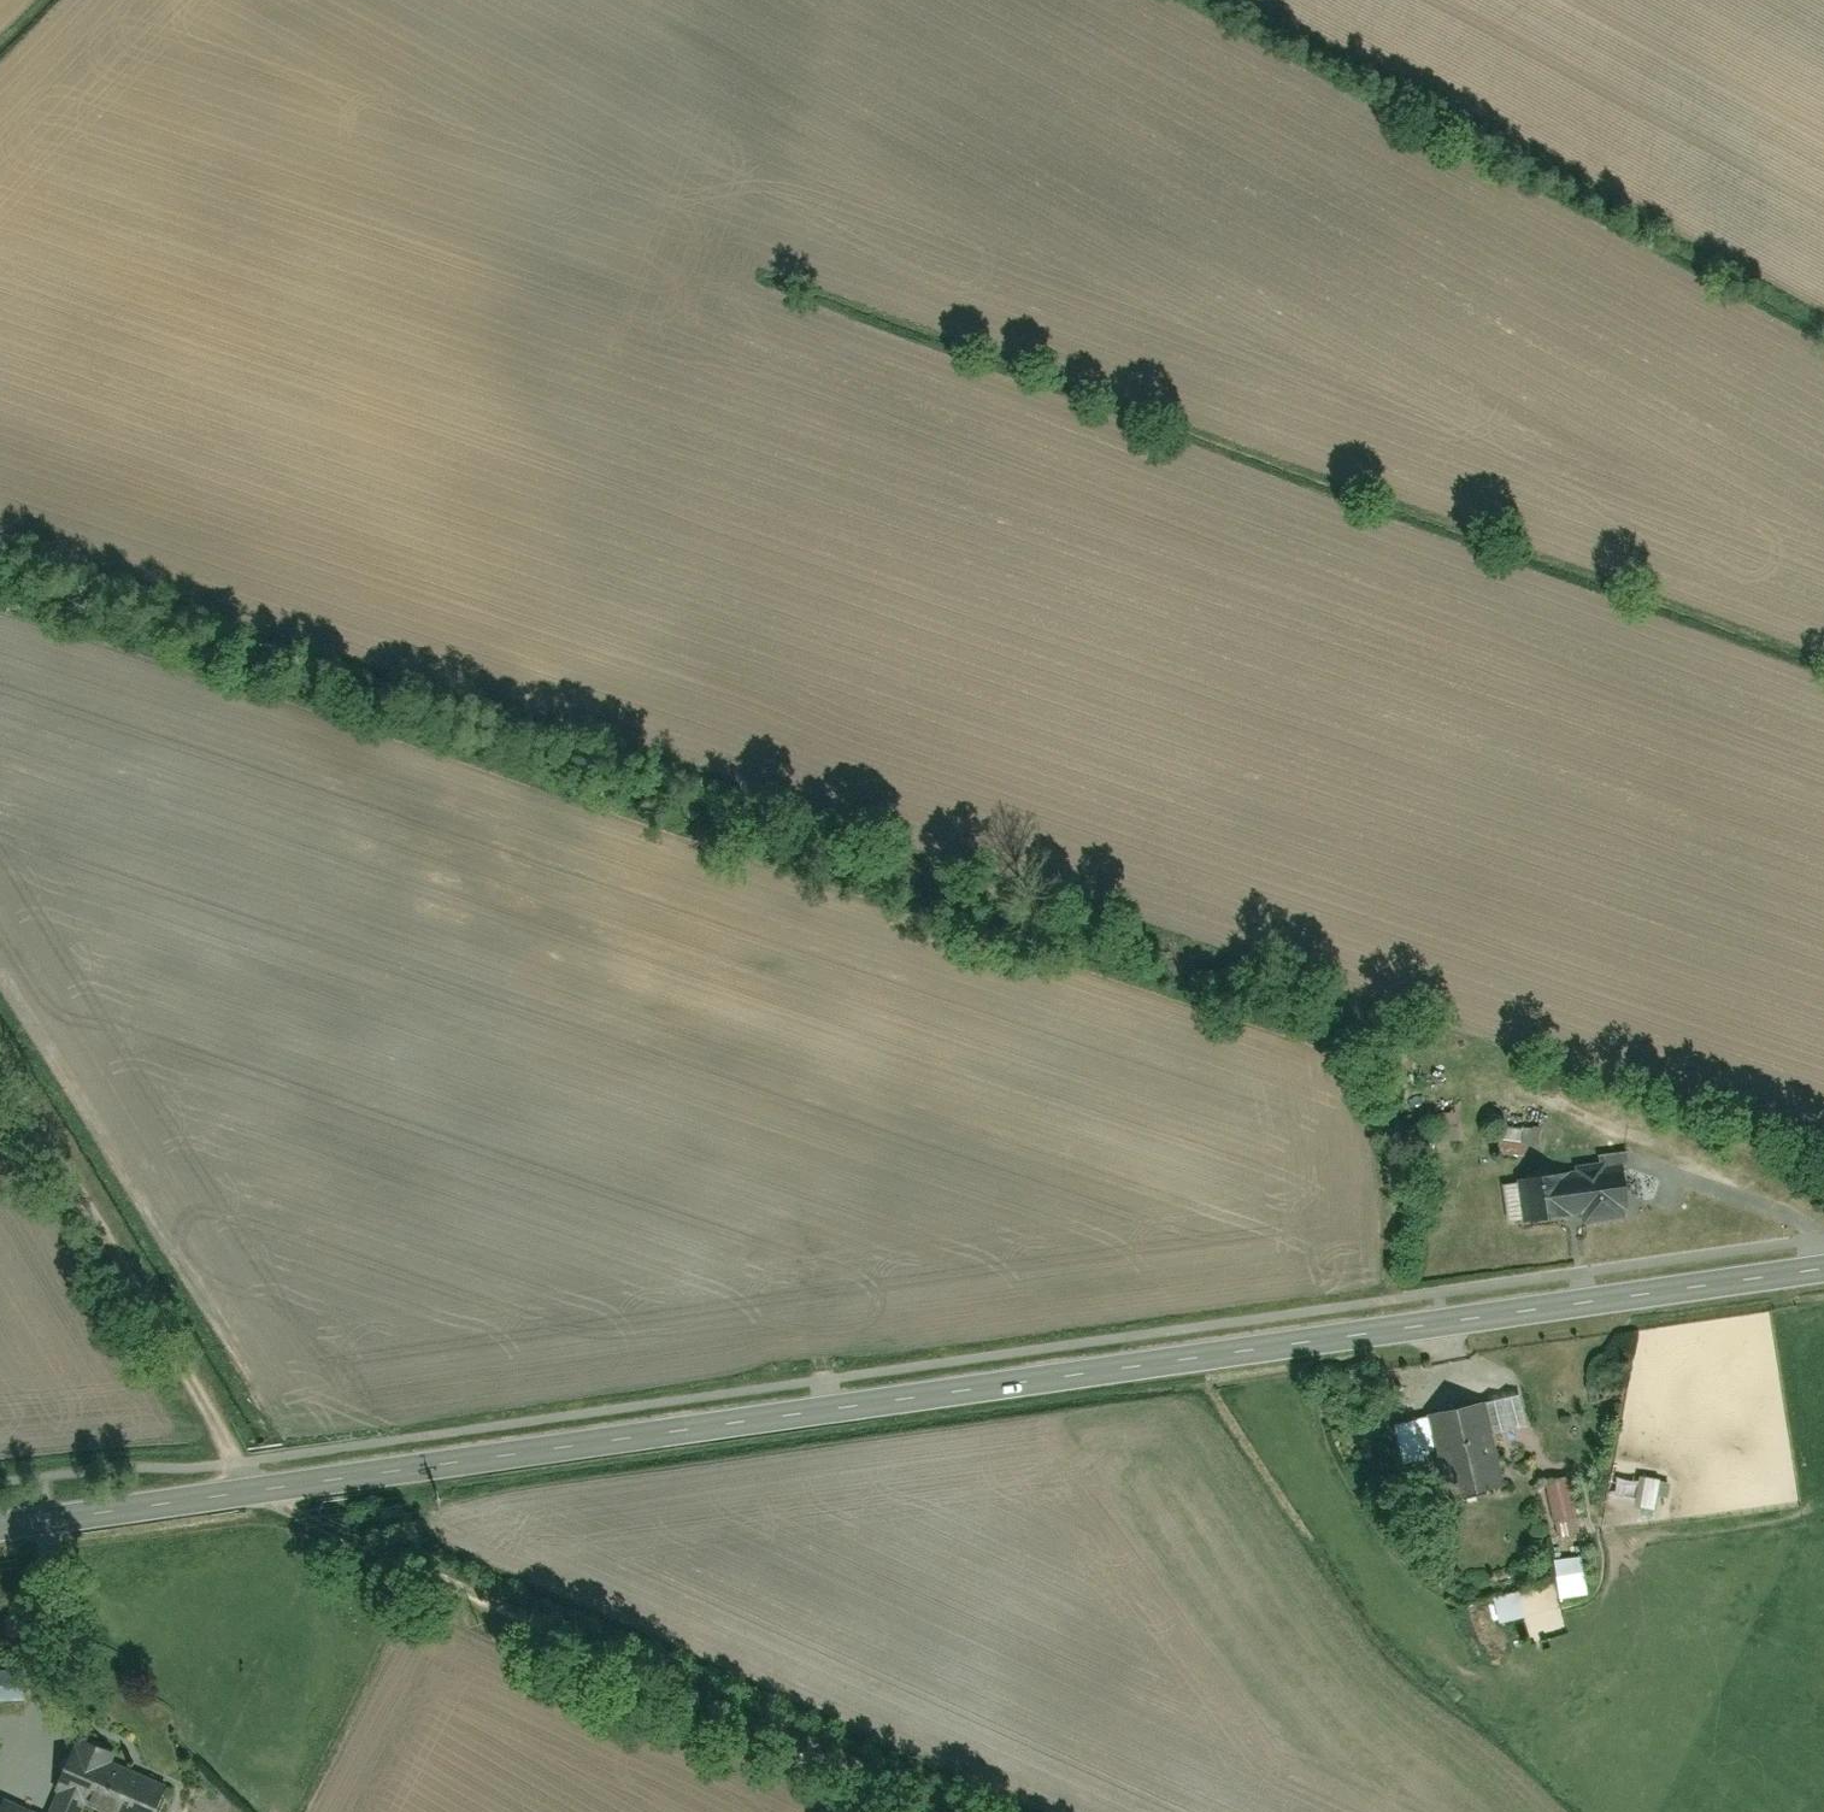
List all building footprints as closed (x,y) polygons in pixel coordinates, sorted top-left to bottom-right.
[(1500,1127),(1498,1154),(1532,1157),(1534,1129),(1500,1127)] [(1517,1181),(1521,1222),(1584,1216),(1585,1226),(1624,1222),(1623,1212),(1628,1212),(1623,1170),(1517,1181)] [(1510,1432),(1529,1427),(1523,1398),(1504,1403),(1510,1432)] [(1510,1432),(1504,1403),(1482,1408),(1489,1437),(1510,1432)] [(1482,1408),(1392,1429),(1411,1511),(1502,1490),(1489,1437),(1482,1408)] [(1567,1479),(1544,1485),(1552,1522),(1576,1517),(1567,1479)] [(1581,1538),(1576,1517),(1552,1522),(1557,1543),(1581,1538)] [(25,1701),(23,1671),(0,1673),(0,1703),(25,1701)] [(83,1803),(104,1811),(153,1811),(167,1781),(77,1741),(55,1791),(59,1793),(50,1811),(79,1811),(83,1803)] [(3,1798),(0,1805),(0,1811),(35,1811),(3,1798)]
